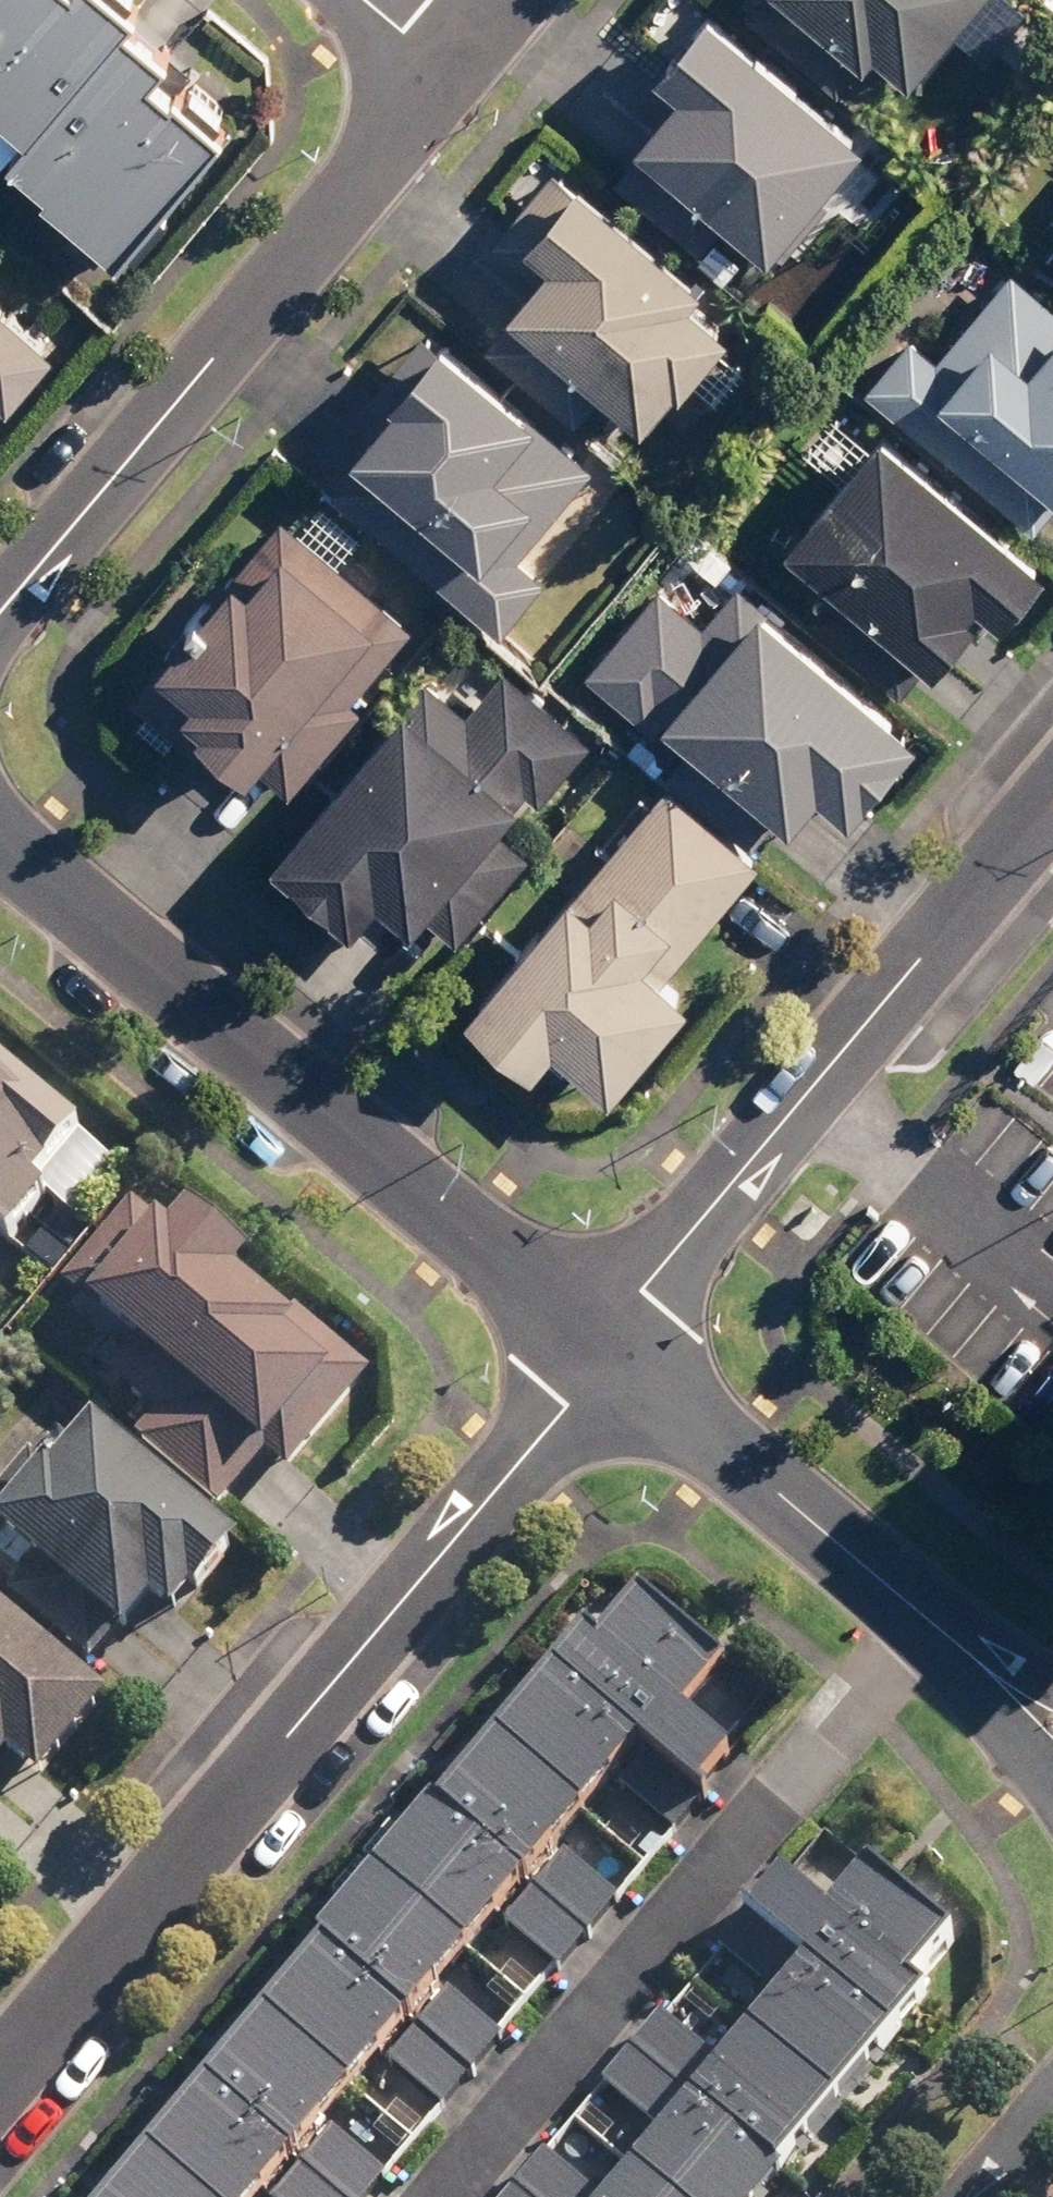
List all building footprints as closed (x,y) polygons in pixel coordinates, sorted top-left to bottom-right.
[(119,254),(248,101),(128,0),(0,0),(0,154),(119,254)] [(697,0),(683,0),(599,93),(775,250),(865,150),(697,0)] [(917,73),(982,0),(836,0),(917,73)] [(735,317),(569,168),(485,261),(651,410),(735,317)] [(986,248),(877,369),(1052,525),(1052,308),(986,248)] [(44,305),(0,272),(0,363),(44,305)] [(616,490),(427,321),(329,430),(518,599),(616,490)] [(1048,571),(886,426),(788,535),(950,679),(1048,571)] [(407,621),(294,520),(145,685),(258,786),(407,621)] [(912,731),(712,552),(614,660),(815,839),(912,731)] [(581,752),(466,649),(297,836),(412,939),(581,752)] [(783,879),(674,782),(466,1013),(574,1110),(783,879)] [(45,1134),(0,1095),(0,1185),(45,1134)] [(158,1197),(68,1290),(243,1460),(334,1367),(158,1197)] [(77,1419),(0,1505),(0,1574),(129,1690),(242,1565),(77,1419)] [(138,2196),(389,2196),(797,1712),(650,1589),(138,2196)] [(0,1624),(0,1839),(107,1720),(0,1624)] [(520,2196),(783,2196),(994,1943),(839,1814),(520,2196)]
